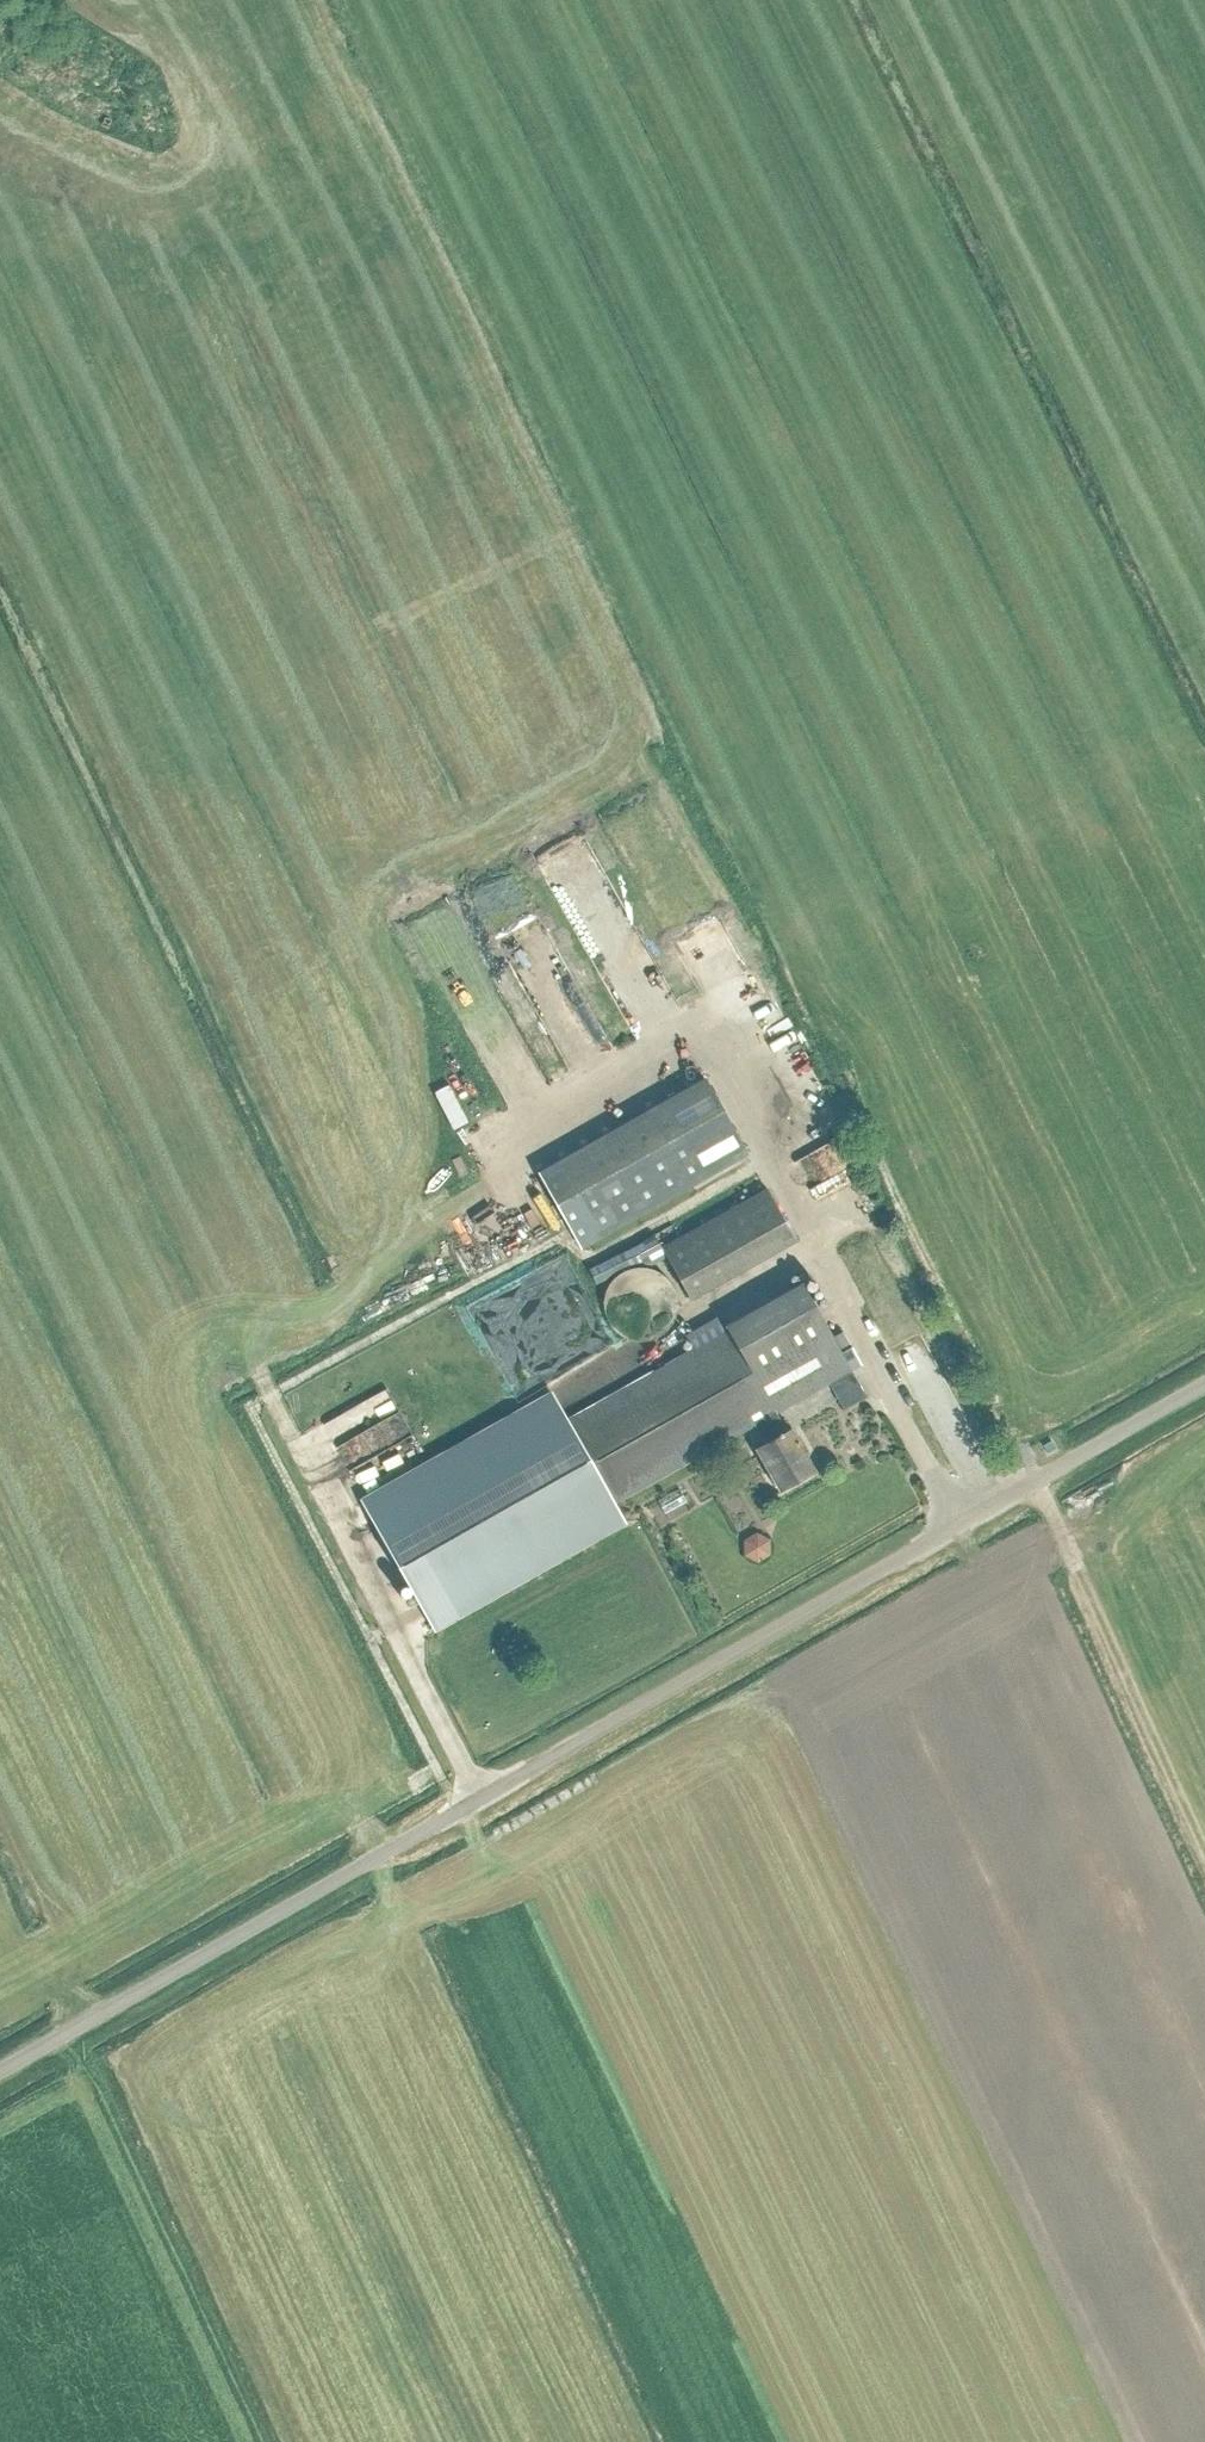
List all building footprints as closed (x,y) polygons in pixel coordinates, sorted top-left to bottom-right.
[(603,1159),(665,1128),(648,1094),(586,1124),(603,1159)] [(660,1246),(688,1298),(795,1239),(766,1187),(660,1246)] [(609,1251),(619,1271),(629,1267),(648,1257),(638,1237),(609,1251)] [(576,1246),(464,1289),(476,1319),(491,1314),(510,1364),(528,1357),(509,1307),(533,1298),(542,1322),(568,1312),(565,1304),(594,1293),(576,1246)] [(673,1288),(667,1278),(659,1271),(649,1267),(639,1266),(629,1267),(619,1271),(611,1278),(605,1288),(602,1299),(603,1310),(607,1320),(613,1329),(623,1336),(633,1339),(644,1339),(655,1336),(664,1329),(671,1320),(675,1310),(676,1299),(673,1288)] [(725,1328),(565,1418),(549,1389),(358,1497),(433,1630),(624,1522),(613,1502),(752,1424),(762,1442),(753,1448),(776,1489),(813,1468),(790,1427),(785,1429),(775,1411),(850,1369),(800,1281),(723,1325),(725,1328)] [(397,1383),(334,1410),(354,1459),(417,1432),(397,1383)] [(362,1461),(353,1465),(363,1487),(372,1482),(362,1461)] [(663,1511),(697,1497),(690,1480),(656,1493),(663,1511)] [(751,1523),(752,1546),(774,1545),(773,1522),(751,1523)]
